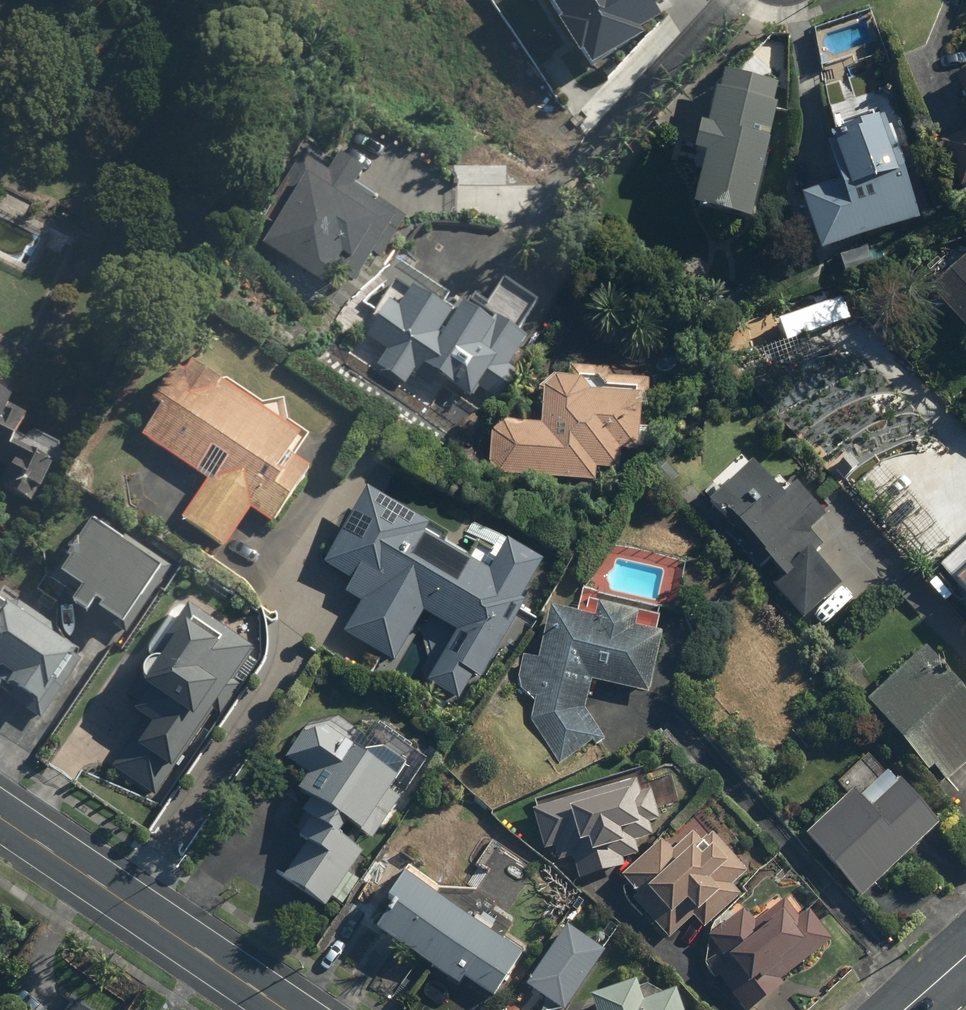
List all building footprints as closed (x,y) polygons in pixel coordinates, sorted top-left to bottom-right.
[(584,76),(640,42),(637,36),(658,23),(652,13),(668,3),(666,0),(534,0),(553,31),(551,32),(571,65),(575,62),(584,76)] [(953,79),(965,108),(965,73),(953,79)] [(687,215),(746,229),(775,108),(771,107),(776,87),(721,74),(716,94),(713,94),(703,132),(695,130),(688,158),(700,161),(687,215)] [(834,189),(796,202),(814,257),(918,223),(897,170),(902,168),(888,126),(884,127),(881,120),(824,139),(826,147),(820,149),(834,189)] [(339,301),(391,223),(303,165),(251,244),(339,301)] [(965,256),(925,294),(965,336),(965,257),(965,256)] [(537,303),(502,282),(484,312),(470,303),(454,329),(450,327),(438,346),(430,341),(437,330),(434,328),(441,316),(398,288),(367,339),(388,351),(377,369),(403,384),(408,375),(428,386),(433,378),(467,399),(474,387),(496,400),(513,373),(503,368),(521,338),(517,335),(537,303)] [(306,474),(290,463),(305,439),(285,426),(281,402),(254,407),(188,365),(183,374),(174,368),(148,405),(157,411),(138,440),(204,484),(179,521),(222,550),(247,513),(270,528),(306,474)] [(618,473),(618,453),(635,454),(637,429),(645,429),(647,383),(606,380),(606,372),(566,370),(566,379),(550,379),(536,391),(534,406),(537,406),(536,429),(500,426),(488,434),(487,466),(498,476),(594,484),(594,471),(618,473)] [(22,441),(12,437),(22,416),(0,406),(0,467),(6,470),(0,483),(0,493),(33,509),(58,458),(58,446),(32,435),(22,441)] [(797,627),(839,591),(811,559),(818,553),(805,538),(822,523),(791,488),(774,503),(747,472),(698,514),(797,627)] [(362,496),(319,568),(350,586),(344,596),(358,605),(340,636),(390,666),(420,615),(453,635),(424,684),(458,704),(473,678),(478,681),(523,605),(518,603),(538,570),(502,549),(484,579),(420,540),(424,532),(362,496)] [(125,637),(169,570),(90,518),(49,580),(76,597),(68,609),(84,619),(92,608),(96,611),(93,616),(125,637)] [(946,564),(965,586),(965,546),(946,564)] [(44,636),(49,627),(23,610),(18,618),(0,606),(0,696),(39,722),(81,660),(44,636)] [(521,658),(515,687),(533,705),(530,721),(559,763),(599,735),(583,712),(589,684),(647,696),(659,638),(632,633),(635,618),(591,609),(589,621),(545,612),(535,661),(521,658)] [(250,654),(185,611),(125,698),(137,706),(129,716),(142,725),(112,769),(153,797),(250,654)] [(862,708),(924,777),(930,771),(943,786),(965,765),(965,743),(964,741),(965,739),(965,706),(920,656),(862,708)] [(331,723),(306,727),(281,764),(306,781),(295,797),(308,804),(298,819),(307,824),(295,842),(302,847),(280,881),(324,909),(359,854),(334,838),(341,828),(357,839),(359,837),(370,844),(399,800),(387,793),(411,757),(368,730),(360,742),(331,723)] [(640,771),(534,801),(536,811),(530,813),(542,853),(548,851),(553,850),(557,863),(570,859),(576,883),(624,871),(621,862),(638,858),(633,841),(650,836),(647,826),(657,823),(648,792),(647,793),(640,771)] [(847,800),(799,843),(854,903),(932,832),(892,788),(862,816),(847,800)] [(697,813),(664,847),(660,842),(620,879),(636,896),(630,901),(668,942),(692,920),(702,931),(739,896),(731,887),(745,874),(724,851),(730,846),(697,813)] [(371,923),(379,928),(374,935),(456,988),(461,980),(492,1000),(522,954),(400,877),(371,923)] [(713,974),(742,1009),(752,1009),(773,993),(770,989),(831,941),(806,911),(797,918),(783,901),(754,925),(742,911),(706,940),(726,964),(713,974)] [(523,990),(555,1009),(566,1009),(602,953),(562,928),(523,990)] [(638,1007),(630,985),(586,1002),(589,1009),(678,1009),(673,994),(638,1007)]
